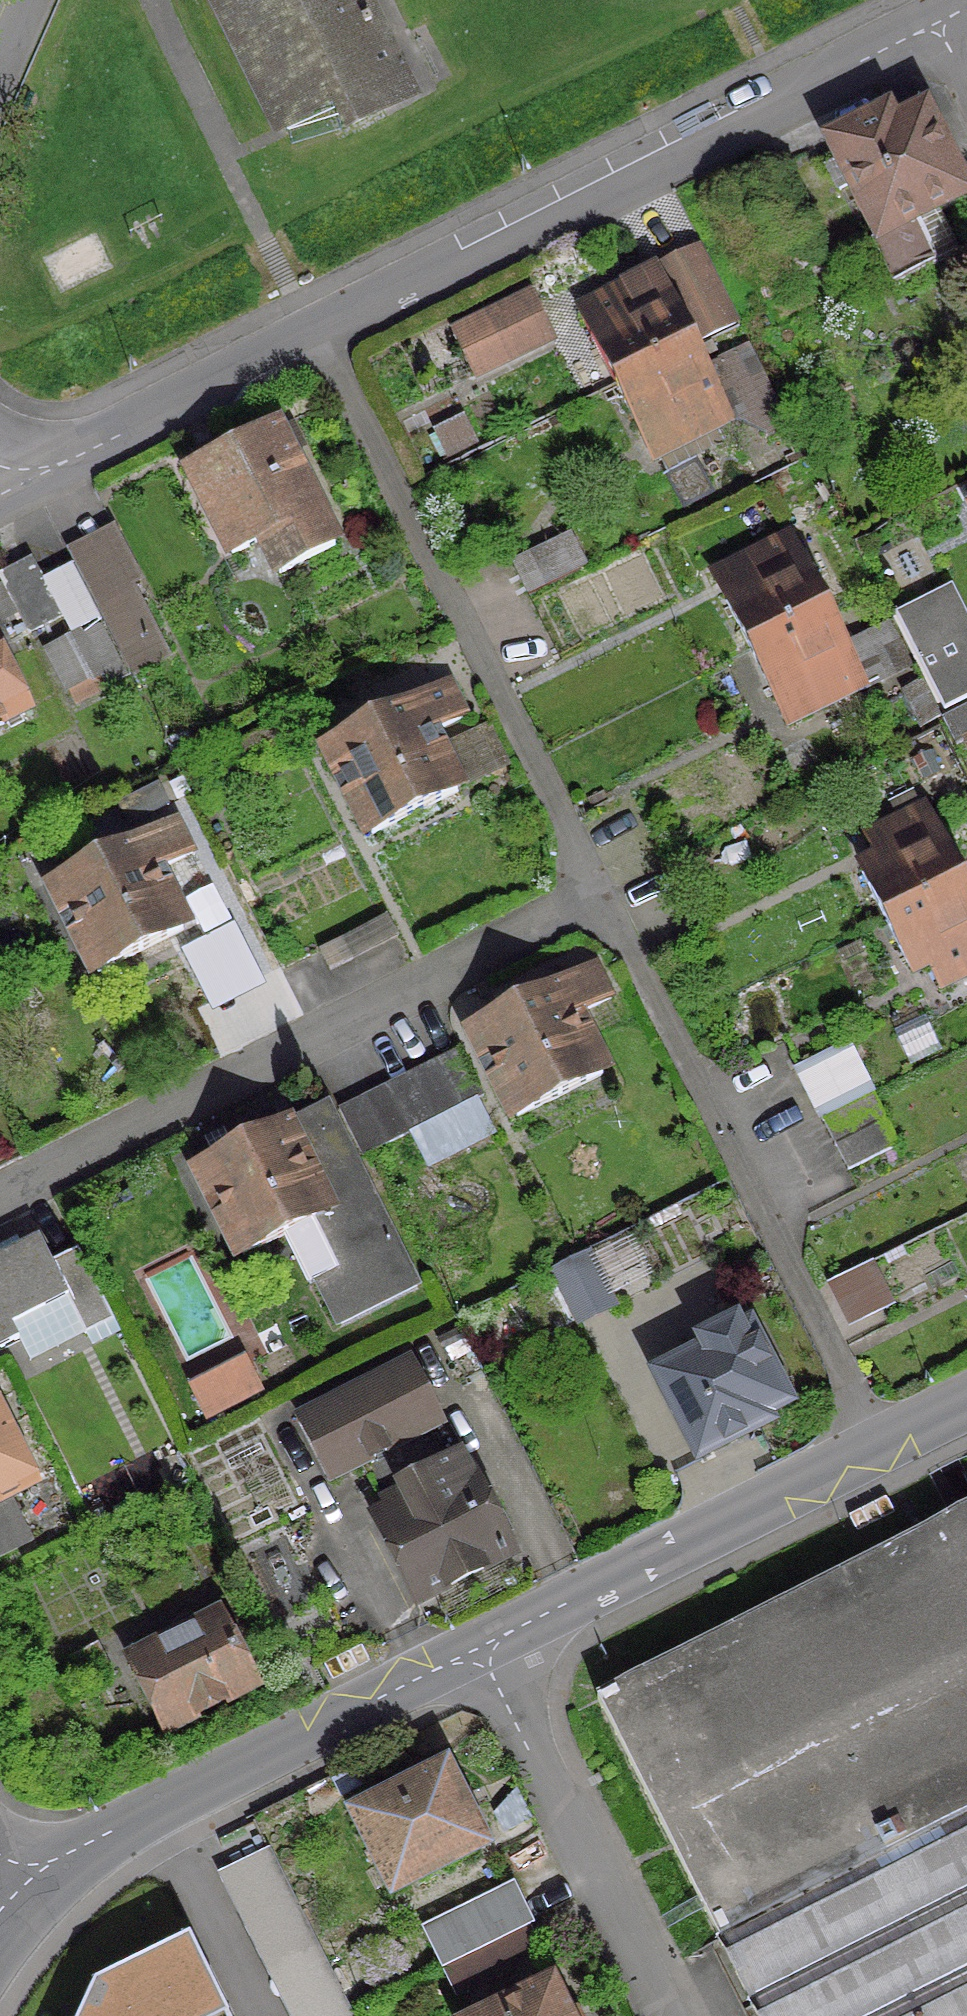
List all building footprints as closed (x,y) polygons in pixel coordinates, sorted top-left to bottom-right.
[(352,0),(212,0),(268,115),(321,89),(341,129),(378,110),(365,83),(387,72),(352,0)] [(863,245),(885,289),(930,266),(910,225),(962,199),(919,113),(889,129),(882,116),(822,146),(831,164),(822,169),(833,192),(844,187),(871,241),(863,245)] [(573,311),(610,386),(687,347),(677,327),(683,324),(693,343),(730,325),(693,251),(573,311)] [(523,298),(480,320),(499,361),(533,344),(518,315),(529,310),(523,298)] [(687,347),(610,386),(648,462),(745,413),(759,439),(782,427),(742,348),(699,371),(687,347)] [(447,456),(468,445),(457,424),(436,435),(447,456)] [(226,557),(256,541),(273,575),(328,547),(268,430),(183,473),(226,557)] [(574,570),(558,538),(505,564),(521,596),(574,570)] [(707,576),(720,602),(744,651),(821,615),(781,538),(707,576)] [(108,545),(75,561),(130,673),(162,657),(108,545)] [(0,580),(0,592),(23,635),(54,618),(27,567),(0,580)] [(900,610),(944,700),(966,689),(966,612),(953,584),(900,610)] [(769,699),(782,726),(884,675),(866,638),(840,651),(821,615),(744,651),(769,699)] [(52,676),(60,691),(90,676),(70,637),(49,648),(61,671),(52,676)] [(22,711),(0,667),(0,722),(22,711)] [(321,746),(366,835),(450,793),(422,736),(460,717),(444,686),(321,746)] [(477,735),(445,751),(461,783),(493,768),(477,735)] [(880,923),(956,884),(945,863),(966,851),(966,846),(932,779),(909,791),(918,810),(859,839),(872,865),(856,874),(880,923)] [(176,931),(147,874),(185,854),(170,823),(46,884),(92,973),(176,931)] [(880,923),(904,971),(921,962),(935,989),(966,972),(966,907),(956,884),(880,923)] [(550,986),(466,1029),(511,1118),(595,1076),(567,1019),(604,1000),(589,969),(551,988),(550,986)] [(841,1044),(790,1070),(803,1096),(854,1070),(841,1044)] [(453,1050),(405,1074),(428,1122),(477,1098),(453,1050)] [(803,1096),(816,1121),(867,1095),(854,1070),(803,1096)] [(405,1074),(381,1086),(404,1134),(428,1122),(405,1074)] [(381,1086),(332,1111),(356,1158),(404,1134),(381,1086)] [(867,1095),(816,1121),(829,1147),(880,1121),(867,1095)] [(309,1282),(331,1327),(410,1287),(321,1108),(278,1129),(277,1125),(192,1167),(237,1257),(306,1222),(331,1271),(309,1282)] [(880,1121),(829,1147),(842,1172),(892,1146),(880,1121)] [(685,1214),(637,1237),(659,1284),(705,1262),(685,1214)] [(0,1256),(0,1330),(60,1299),(73,1324),(101,1310),(71,1250),(44,1264),(32,1240),(0,1256)] [(578,1254),(547,1269),(574,1323),(606,1307),(578,1254)] [(856,1326),(904,1307),(886,1263),(838,1282),(856,1326)] [(701,1352),(651,1377),(693,1459),(762,1424),(758,1417),(780,1405),(743,1331),(733,1336),(728,1327),(697,1344),(701,1352)] [(382,1516),(370,1521),(411,1602),(504,1555),(455,1460),(440,1468),(421,1431),(434,1424),(405,1365),(293,1422),(323,1480),(355,1464),(382,1516)] [(231,1385),(203,1399),(211,1415),(238,1401),(231,1385)] [(0,1434),(0,1555),(25,1542),(2,1497),(26,1485),(0,1434)] [(888,1515),(881,1502),(843,1521),(849,1534),(888,1515)] [(591,1701),(750,2015),(966,2015),(966,1511),(591,1701)] [(246,1687),(211,1619),(126,1662),(160,1730),(246,1687)] [(478,1847),(439,1768),(346,1815),(386,1894),(478,1847)] [(228,1868),(254,1929),(309,1906),(284,1845),(228,1868)] [(505,1903),(459,1926),(472,1951),(518,1929),(505,1903)] [(77,2015),(232,2015),(190,1926),(96,1974),(77,2015)] [(518,1929),(472,1951),(485,1976),(530,1953),(518,1929)] [(570,2008),(560,2013),(545,1983),(477,2015),(574,2015),(570,2008)]
